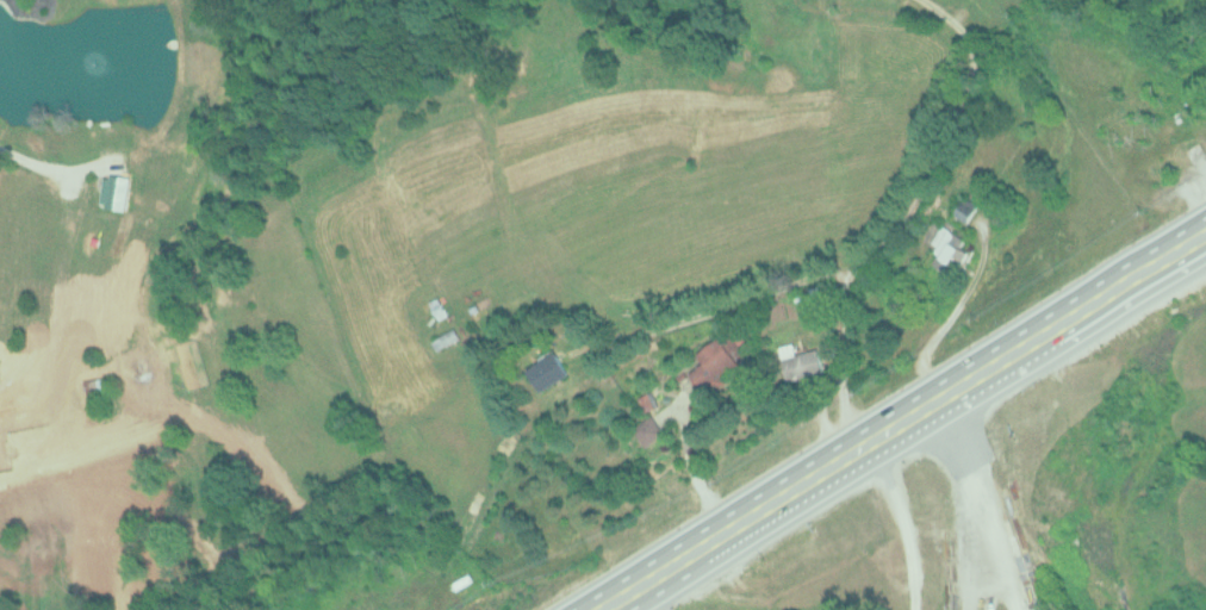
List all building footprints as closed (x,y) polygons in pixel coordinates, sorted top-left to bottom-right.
[(126,208),(130,175),(104,171),(100,205),(126,208)] [(975,198),(954,193),(949,215),(970,220),(975,198)] [(966,237),(942,224),(928,252),(961,269),(970,251),(961,247),(966,237)] [(437,348),(457,336),(453,328),(432,340),(437,348)] [(688,370),(699,387),(746,358),(730,330),(694,353),(700,362),(688,370)] [(817,348),(795,353),(793,343),(778,346),(785,381),(823,372),(817,348)] [(541,391),(569,372),(554,350),(526,369),(541,391)]
